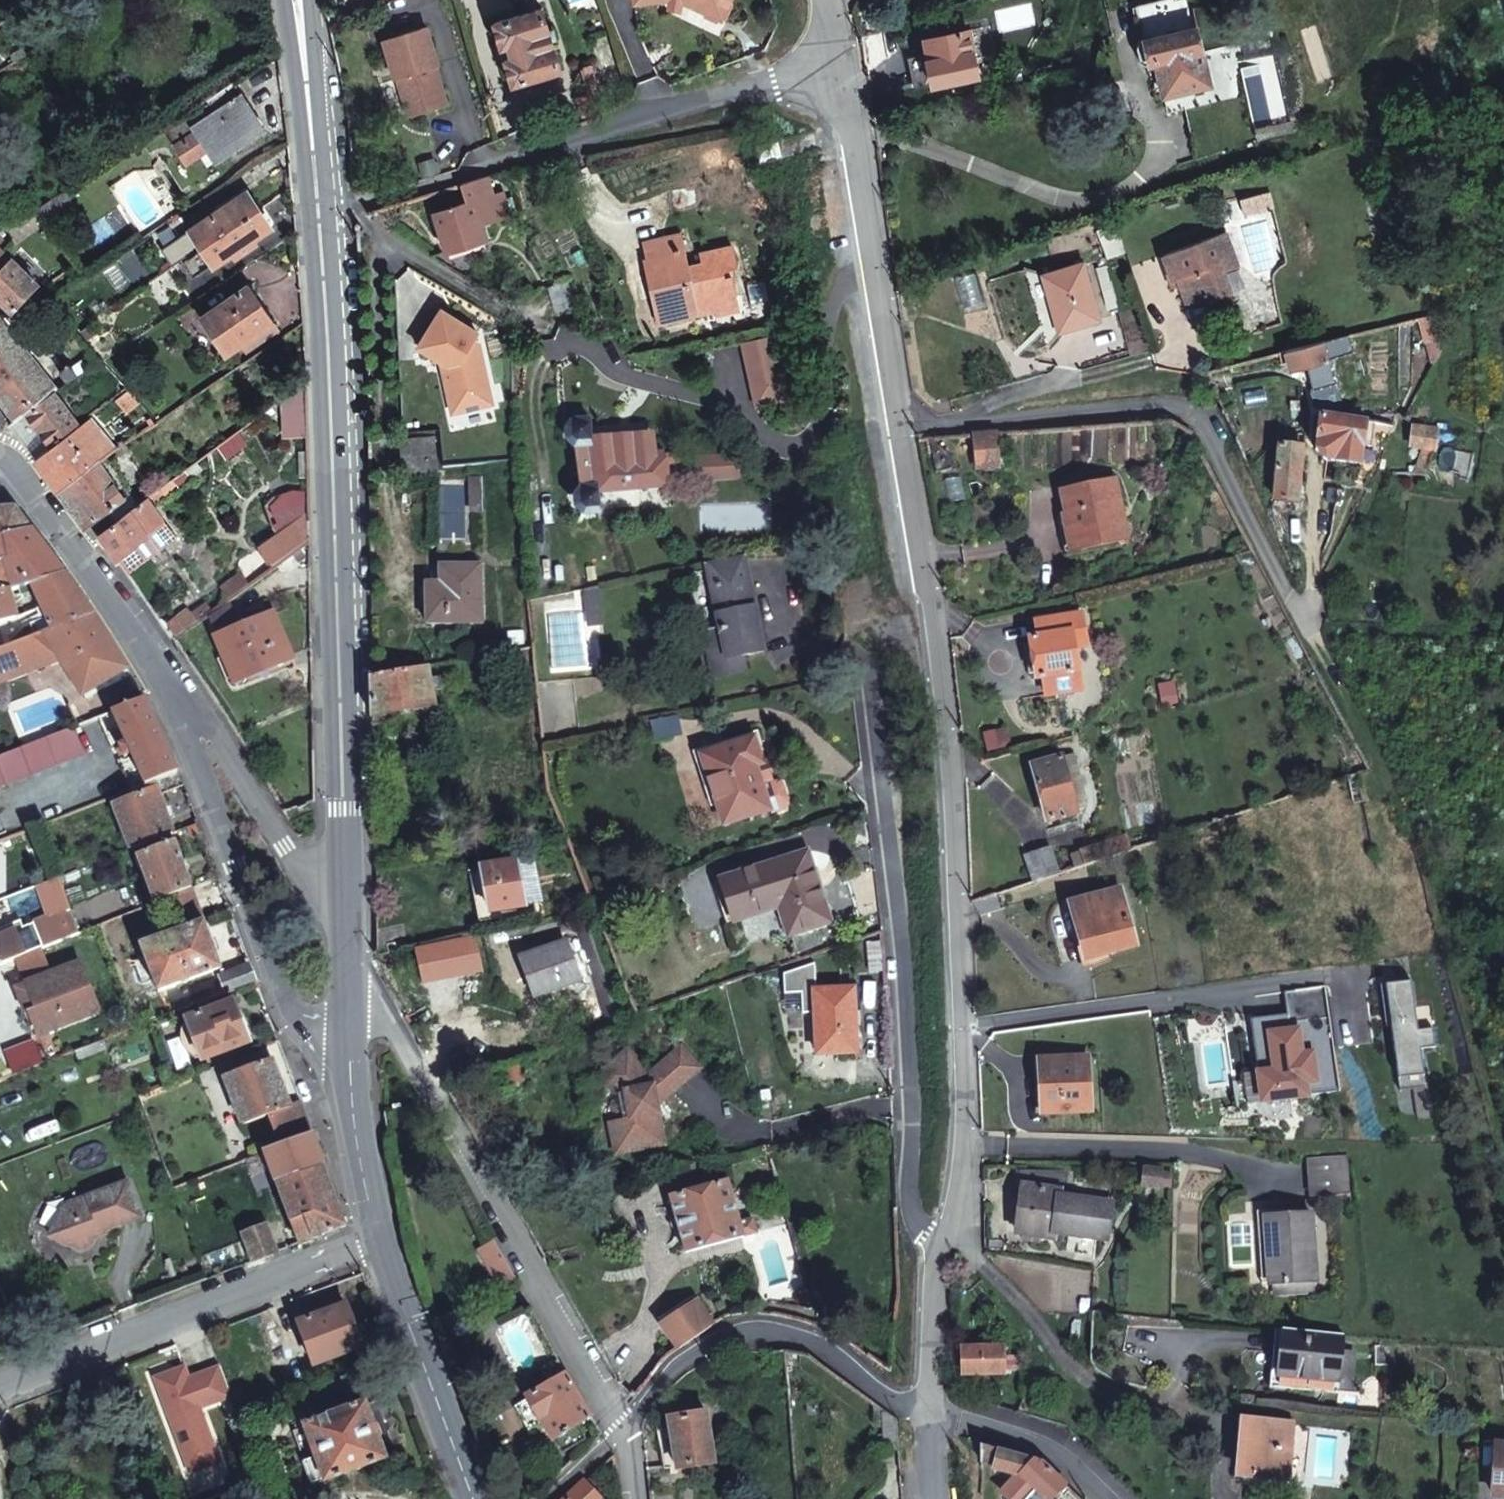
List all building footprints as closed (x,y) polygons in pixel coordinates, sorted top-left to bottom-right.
[(720,17),(729,0),(685,0),(706,10),(720,17)] [(1194,10),(1192,0),(1172,0),(1133,8),(1137,23),(1194,10)] [(1227,3),(1194,10),(1198,28),(1203,52),(1236,46),(1227,3)] [(540,5),(490,20),(497,46),(507,45),(510,56),(502,59),(509,83),(559,69),(540,5)] [(1137,23),(1141,41),(1198,28),(1194,10),(1137,23)] [(435,61),(424,24),(381,37),(392,75),(394,74),(406,112),(444,101),(433,62),(435,61)] [(1203,52),(1198,28),(1141,41),(1137,47),(1141,63),(1149,66),(1156,65),(1163,97),(1182,92),(1210,85),(1203,52)] [(977,76),(968,30),(924,40),(928,62),(925,63),(930,86),(977,76)] [(582,64),(590,91),(598,88),(595,78),(596,75),(593,65),(588,63),(582,64)] [(198,153),(211,144),(221,159),(263,131),(240,96),(242,94),(234,81),(203,101),(212,116),(193,128),(183,114),(164,127),(175,144),(174,145),(185,162),(186,161),(198,153)] [(1182,92),(1163,97),(1166,114),(1186,110),(1182,92)] [(806,133),(810,150),(820,147),(816,130),(806,133)] [(208,167),(221,159),(211,144),(198,153),(208,167)] [(488,178),(462,185),(468,203),(435,214),(437,220),(433,221),(438,239),(443,238),(448,252),(487,240),(483,225),(509,217),(504,200),(508,199),(506,193),(494,196),(488,178)] [(250,193),(193,231),(205,248),(262,210),(250,193)] [(1271,193),(1243,201),(1248,218),(1276,210),(1271,193)] [(262,210),(205,248),(217,266),(274,228),(262,210)] [(1178,274),(1179,279),(1185,300),(1204,296),(1205,300),(1228,294),(1222,272),(1237,268),(1227,233),(1163,251),(1171,277),(1178,274)] [(664,323),(722,309),(720,302),(742,296),(738,277),(730,279),(728,270),(736,269),(742,267),(737,246),(706,255),(708,262),(693,266),(685,236),(648,244),(652,259),(647,261),(664,323)] [(12,257),(0,245),(0,269),(12,257)] [(1159,252),(1168,282),(1179,279),(1178,274),(1171,277),(1163,251),(1159,252)] [(12,257),(0,269),(0,296),(12,307),(15,311),(41,286),(12,257)] [(1045,276),(1059,332),(1099,321),(1084,265),(1045,276)] [(1243,290),(1237,268),(1222,272),(1228,294),(1243,290)] [(738,277),(736,269),(728,270),(730,279),(738,277)] [(251,284),(204,316),(230,352),(244,341),(275,321),(251,284)] [(745,310),(742,296),(720,302),(722,309),(723,314),(745,310)] [(0,320),(0,398),(18,422),(55,394),(80,376),(36,320),(14,337),(0,320)] [(445,320),(423,356),(446,371),(454,406),(467,406),(471,419),(494,414),(482,343),(445,320)] [(1286,351),(1288,360),(1290,368),(1328,357),(1324,341),(1286,351)] [(1280,362),(1288,360),(1286,351),(1278,354),(1280,362)] [(119,402),(129,416),(143,406),(132,393),(119,402)] [(39,461),(81,427),(55,394),(18,422),(12,426),(39,461)] [(1321,415),(1317,439),(1336,443),(1334,459),(1359,463),(1365,421),(1321,415)] [(100,466),(119,453),(92,419),(81,427),(39,461),(63,493),(100,466)] [(669,458),(668,452),(665,452),(659,454),(658,440),(653,435),(598,441),(596,426),(594,426),(585,427),(581,427),(576,432),(576,441),(583,445),(594,444),(599,491),(587,492),(582,497),(583,505),(589,510),(604,509),(603,492),(672,486),(669,458)] [(1437,432),(1413,428),(1409,447),(1434,452),(1437,432)] [(998,434),(977,436),(980,464),(980,471),(1001,469),(998,434)] [(931,440),(939,474),(956,470),(955,459),(942,448),(940,439),(931,440)] [(1334,459),(1336,443),(1317,439),(1317,448),(1320,454),(1326,458),(1327,458),(1334,459)] [(429,454),(426,441),(415,443),(418,457),(429,454)] [(599,491),(594,444),(583,445),(584,465),(587,492),(599,491)] [(1296,501),(1300,447),(1279,446),(1276,499),(1296,501)] [(101,538),(100,535),(118,522),(114,517),(121,512),(117,506),(125,500),(100,466),(63,493),(62,494),(97,540),(101,538)] [(1122,538),(1116,513),(1124,511),(1116,477),(1063,489),(1078,549),(1122,538)] [(157,536),(169,528),(149,498),(118,522),(100,535),(101,538),(126,573),(163,544),(157,536)] [(13,530),(31,526),(16,507),(0,509),(0,531),(13,530)] [(1124,511),(1116,513),(1122,538),(1131,536),(1124,511)] [(68,574),(31,526),(13,530),(21,560),(13,562),(22,588),(35,584),(68,574)] [(177,539),(169,528),(157,536),(163,544),(126,573),(127,575),(177,539)] [(275,568),(303,546),(289,528),(261,551),(275,568)] [(13,562),(21,560),(13,530),(0,531),(0,565),(13,562)] [(750,621),(743,583),(752,581),(747,554),(708,562),(720,626),(706,630),(712,663),(744,657),(765,652),(759,619),(750,621)] [(11,587),(12,591),(22,588),(13,562),(0,565),(0,590),(11,587)] [(443,582),(428,582),(429,622),(485,621),(483,564),(442,565),(443,582)] [(68,574),(35,584),(45,605),(48,612),(56,630),(96,615),(92,607),(68,574)] [(759,619),(752,581),(743,583),(750,621),(759,619)] [(0,590),(0,621),(19,616),(12,591),(11,587),(0,590)] [(222,641),(240,632),(225,607),(209,619),(222,641)] [(41,635),(56,630),(48,612),(34,619),(41,635)] [(1087,635),(1083,613),(1070,615),(1072,633),(1072,637),(1087,635)] [(96,615),(56,630),(41,635),(0,650),(0,682),(67,657),(86,696),(131,670),(96,615)] [(221,642),(242,684),(296,657),(275,615),(240,632),(222,641),(221,642)] [(1039,621),(1042,638),(1072,633),(1070,615),(1039,621)] [(579,642),(579,622),(558,625),(561,667),(588,665),(588,651),(579,642)] [(1031,640),(1032,645),(1037,674),(1038,679),(1045,678),(1079,672),(1075,649),(1072,637),(1072,633),(1042,638),(1031,640)] [(1089,646),(1087,635),(1072,637),(1075,649),(1089,646)] [(1030,675),(1037,674),(1032,645),(1026,646),(1030,675)] [(715,680),(748,674),(744,657),(712,663),(715,680)] [(373,715),(435,703),(428,663),(375,673),(373,673),(373,715)] [(1079,672),(1045,678),(1048,695),(1082,690),(1079,672)] [(179,770),(147,698),(79,725),(84,738),(118,725),(126,742),(119,746),(124,757),(131,753),(144,783),(158,778),(179,770)] [(725,820),(772,806),(758,760),(764,758),(756,733),(707,749),(716,780),(713,780),(725,820)] [(758,760),(772,806),(773,810),(788,805),(791,800),(785,779),(780,777),(774,759),(770,757),(764,758),(758,760)] [(1033,766),(1048,822),(1080,813),(1065,758),(1033,766)] [(185,783),(179,770),(158,778),(164,791),(185,783)] [(131,848),(173,831),(171,827),(173,826),(168,815),(166,815),(164,811),(160,813),(150,789),(114,804),(131,848)] [(202,830),(198,821),(188,825),(191,834),(202,830)] [(1089,848),(1081,851),(1085,863),(1103,857),(1131,848),(1127,836),(1089,848)] [(155,901),(192,886),(175,840),(138,854),(155,901)] [(97,861),(112,855),(108,847),(93,853),(97,861)] [(737,916),(783,902),(791,930),(833,917),(811,847),(724,874),(737,916)] [(1034,880),(1048,876),(1044,864),(1040,851),(1026,856),(1034,880)] [(1075,866),(1085,863),(1081,851),(1070,854),(1075,866)] [(485,865),(487,876),(476,879),(482,904),(492,902),(494,911),(530,903),(520,858),(485,865)] [(1059,872),(1055,860),(1044,864),(1048,876),(1059,872)] [(1138,946),(1124,890),(1108,894),(1117,951),(1138,946)] [(1074,902),(1088,957),(1117,951),(1108,894),(1074,902)] [(589,900),(580,901),(582,910),(591,908),(589,900)] [(71,936),(61,911),(0,936),(0,964),(71,936)] [(222,965),(211,935),(205,919),(173,931),(191,977),(222,965)] [(4,927),(7,933),(23,926),(21,920),(4,927)] [(378,929),(379,946),(407,939),(404,924),(378,929)] [(191,977),(173,931),(141,943),(158,989),(191,977)] [(582,978),(568,939),(528,953),(543,992),(582,978)] [(816,956),(817,984),(843,983),(842,956),(816,956)] [(37,1005),(41,1003),(90,984),(81,961),(27,982),(37,1005)] [(227,990),(248,982),(257,979),(250,962),(221,973),(227,990)] [(260,988),(257,979),(248,982),(251,991),(260,988)] [(29,1007),(37,1005),(27,982),(20,985),(29,1007)] [(855,982),(843,983),(817,984),(820,1047),(858,1046),(855,982)] [(1413,982),(1385,987),(1389,1010),(1406,1088),(1430,1084),(1427,1047),(1439,1045),(1436,1030),(1422,1032),(1413,982)] [(100,1010),(90,984),(41,1003),(37,1005),(38,1007),(30,1010),(40,1033),(100,1010)] [(1253,1022),(1263,1101),(1340,1091),(1327,985),(1286,991),(1289,1013),(1253,1022)] [(249,1042),(233,999),(187,1017),(202,1059),(249,1042)] [(598,1073),(615,1091),(623,1090),(629,1114),(621,1116),(608,1120),(616,1152),(665,1139),(656,1093),(659,1089),(663,1094),(700,1063),(682,1041),(650,1068),(626,1044),(598,1073)] [(243,1122),(267,1113),(279,1142),(313,1131),(302,1101),(290,1105),(272,1057),(225,1075),(243,1122)] [(1089,1057),(1039,1059),(1042,1112),(1092,1110),(1089,1057)] [(519,1081),(513,1064),(494,1070),(500,1088),(519,1081)] [(615,1091),(621,1116),(629,1114),(623,1090),(615,1091)] [(263,1148),(276,1181),(325,1163),(313,1131),(279,1142),(263,1148)] [(1347,1158),(1311,1160),(1314,1194),(1351,1192),(1347,1158)] [(347,1223),(325,1163),(276,1181),(299,1242),(347,1223)] [(1026,1185),(1064,1191),(1071,1192),(1072,1170),(1022,1169),(1021,1185),(1026,1185)] [(1146,1169),(1145,1187),(1162,1188),(1162,1186),(1162,1173),(1163,1170),(1146,1169)] [(1162,1173),(1162,1186),(1171,1187),(1173,1174),(1162,1173)] [(125,1178),(63,1203),(49,1233),(77,1246),(89,1242),(96,1229),(139,1212),(125,1178)] [(742,1225),(730,1181),(671,1196),(689,1253),(757,1235),(754,1222),(742,1225)] [(1026,1185),(1026,1189),(1021,1233),(1021,1235),(1035,1237),(1034,1242),(1042,1243),(1043,1238),(1058,1240),(1059,1233),(1063,1196),(1064,1191),(1026,1185)] [(1063,1196),(1059,1233),(1108,1239),(1111,1202),(1063,1196)] [(1273,1285),(1277,1285),(1314,1283),(1318,1283),(1313,1216),(1313,1215),(1269,1217),(1273,1285)] [(254,1259),(277,1250),(267,1222),(244,1231),(254,1259)] [(481,1246),(488,1262),(504,1254),(495,1239),(481,1246)] [(504,1254),(488,1262),(500,1284),(516,1276),(504,1254)] [(299,1320),(345,1303),(336,1280),(290,1298),(299,1320)] [(1315,1295),(1314,1283),(1277,1285),(1279,1297),(1315,1295)] [(798,1291),(800,1300),(809,1298),(806,1288),(798,1291)] [(347,1302),(345,1303),(299,1320),(315,1363),(364,1345),(347,1302)] [(681,1347),(712,1324),(696,1302),(665,1325),(681,1347)] [(1284,1379),(1345,1384),(1348,1338),(1287,1334),(1284,1379)] [(1004,1349),(1004,1346),(962,1346),(964,1374),(1011,1373),(1011,1354),(1009,1354),(1008,1349),(1004,1349)] [(1378,1348),(1377,1366),(1393,1368),(1394,1350),(1378,1348)] [(545,1421),(549,1429),(554,1437),(556,1435),(564,1449),(585,1437),(577,1423),(592,1413),(567,1371),(529,1394),(531,1397),(516,1406),(531,1429),(539,1424),(545,1421)] [(307,1423),(317,1450),(326,1475),(328,1478),(390,1455),(369,1401),(368,1398),(354,1403),(347,1374),(319,1384),(314,1386),(301,1391),(319,1416),(307,1421),(307,1423)] [(707,1411),(669,1416),(677,1467),(715,1461),(707,1411)] [(1294,1482),(1299,1426),(1253,1422),(1248,1478),(1294,1482)] [(1014,1468),(1018,1456),(980,1445),(981,1462),(995,1462),(1005,1465),(1014,1468)] [(1498,1449),(1498,1459),(1500,1463),(1502,1466),(1503,1471),(1503,1475),(1502,1479),(1500,1483),(1498,1486),(1495,1489),(1495,1498),(1503,1498),(1503,1449),(1498,1449)] [(326,1475),(317,1450),(305,1454),(313,1476),(315,1480),(326,1475)] [(1014,1468),(1021,1475),(1032,1460),(1018,1456),(1014,1468)] [(1498,1459),(1493,1459),(1493,1466),(1491,1467),(1489,1469),(1488,1472),(1488,1475),(1488,1478),(1489,1480),(1491,1483),(1491,1489),(1495,1489),(1498,1486),(1500,1483),(1502,1479),(1503,1475),(1503,1471),(1502,1466),(1500,1463),(1498,1459)] [(1066,1486),(1042,1463),(1032,1460),(1021,1475),(1046,1498),(1053,1498),(1066,1486)] [(1014,1468),(1005,1465),(992,1479),(1007,1495),(1003,1498),(1046,1498),(1014,1468)] [(605,1497),(586,1477),(563,1498),(604,1498),(605,1497)] [(445,1489),(424,1496),(425,1498),(449,1498),(445,1489)]
